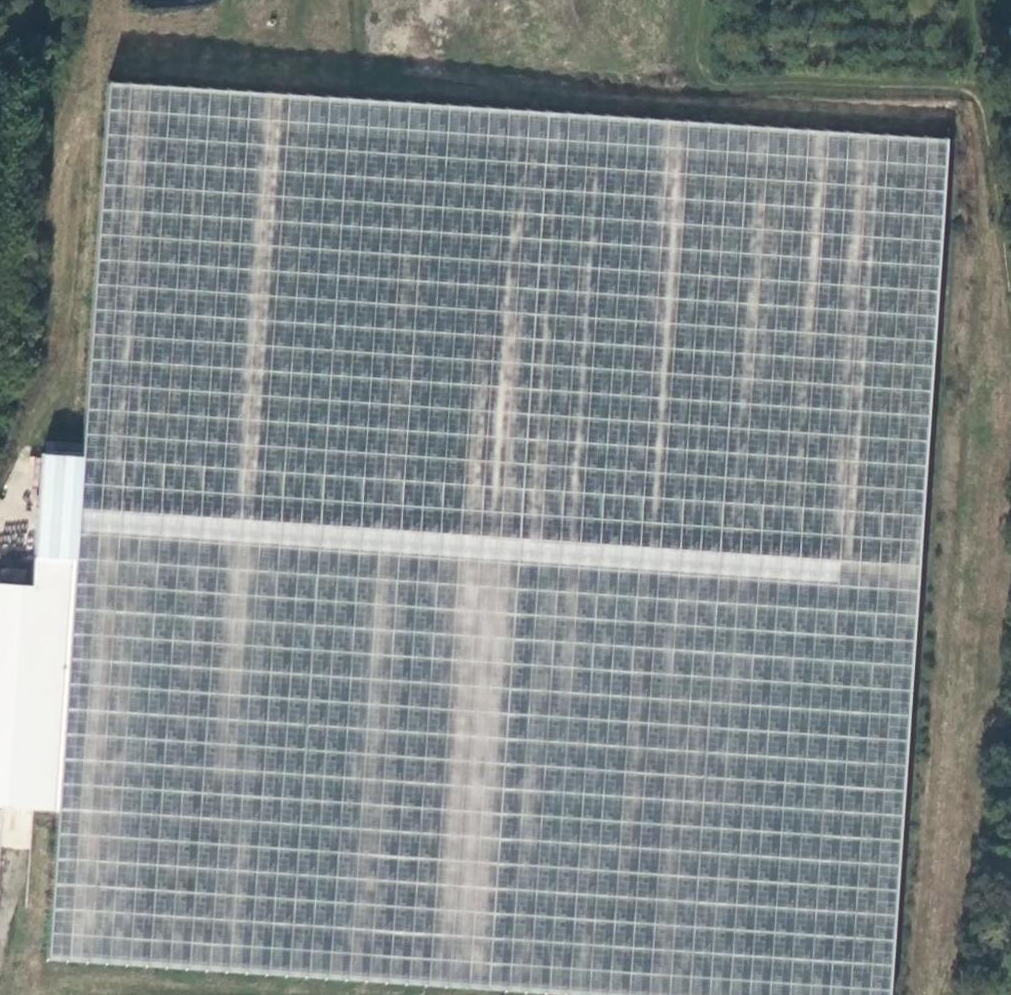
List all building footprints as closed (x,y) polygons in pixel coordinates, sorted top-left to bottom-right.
[(111,87),(55,959),(617,994),(898,994),(953,141),(111,87)]
